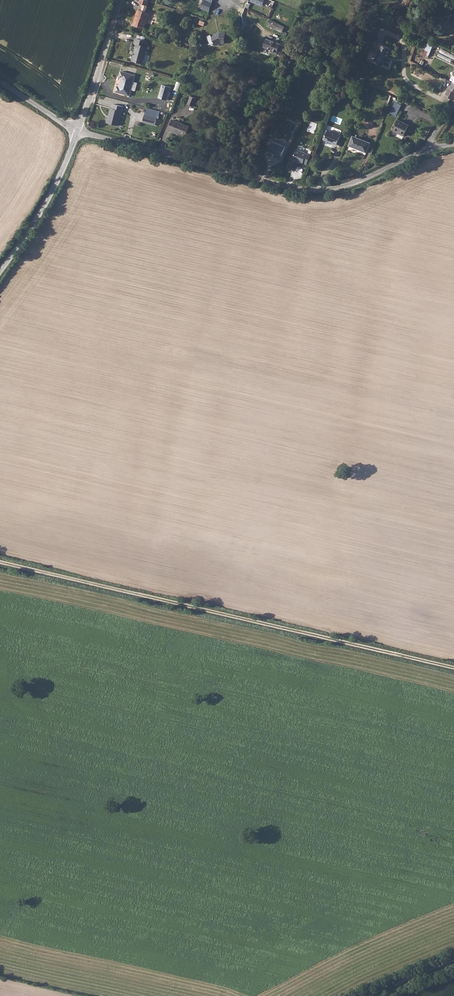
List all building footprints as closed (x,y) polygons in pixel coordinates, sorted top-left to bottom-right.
[(213,1),(211,0),(202,0),(199,7),(208,10),(213,1)] [(272,0),(264,0),(263,4),(272,8),(275,1),(272,0)] [(134,24),(145,28),(150,14),(139,10),(134,24)] [(276,28),(278,23),(269,19),(267,24),(276,28)] [(216,43),(217,44),(223,41),(227,41),(226,33),(220,33),(213,36),(213,35),(209,37),(213,45),(216,43)] [(132,60),(142,63),(147,46),(146,46),(147,41),(136,37),(134,42),(137,43),(134,51),(135,52),(134,55),(133,54),(132,60)] [(271,52),(277,54),(280,45),(265,39),(263,47),(271,50),(271,52)] [(375,62),(383,66),(384,63),(390,65),(392,60),(386,58),(390,48),(382,45),(381,47),(375,44),(372,52),(378,54),(375,62)] [(424,49),(423,55),(430,57),(433,45),(428,44),(427,45),(422,44),(421,48),(424,49)] [(280,45),(277,54),(282,56),(285,47),(280,45)] [(439,53),(453,59),(453,54),(441,49),(439,53)] [(114,90),(129,94),(131,88),(135,89),(137,81),(133,80),(134,75),(120,71),(118,76),(121,77),(118,85),(116,85),(114,90)] [(158,98),(166,100),(170,87),(161,84),(158,98)] [(187,103),(194,106),(197,97),(190,94),(187,103)] [(401,103),(395,101),(390,112),(396,115),(401,103)] [(107,122),(117,125),(123,106),(113,103),(112,108),(111,107),(107,122)] [(156,118),(144,114),(142,121),(154,125),(156,118)] [(186,135),(190,125),(172,118),(167,129),(172,131),(172,130),(179,132),(186,135)] [(391,130),(401,134),(406,123),(396,119),(391,130)] [(323,140),(336,145),(340,135),(327,130),(324,129),(321,137),(324,138),(323,140)] [(349,146),(366,153),(370,143),(353,136),(349,146)] [(272,152),(282,156),(285,147),(272,141),(268,152),(272,154),(272,152)] [(303,163),(307,164),(311,155),(296,149),(293,157),(290,156),(286,165),(293,168),(296,162),(298,163),(299,162),(303,163)]
